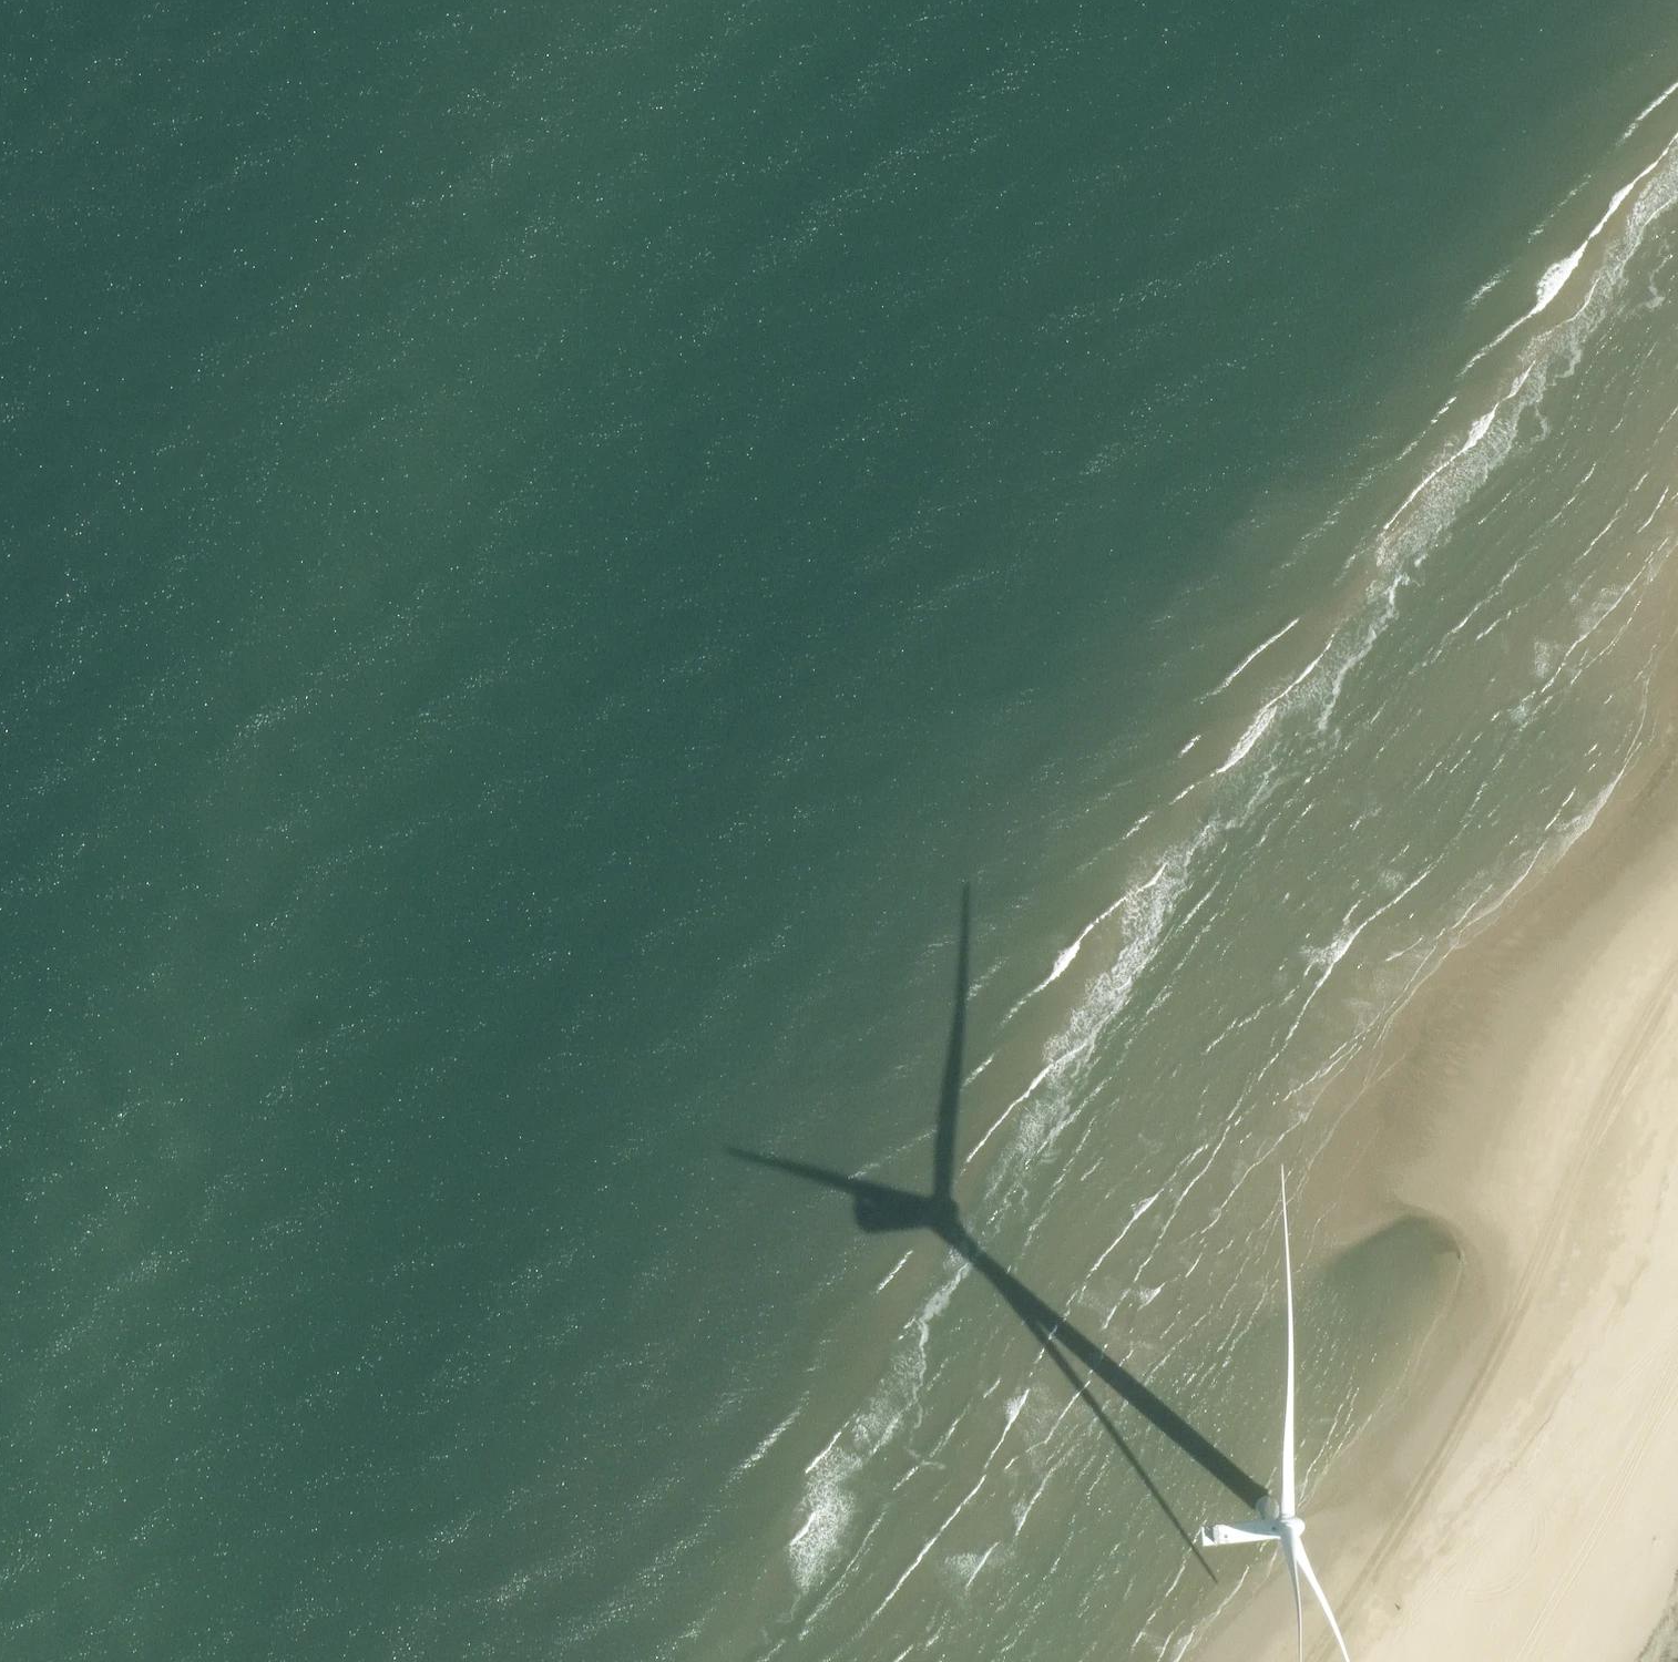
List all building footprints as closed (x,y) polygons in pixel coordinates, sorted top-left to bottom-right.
[(1219,1519),(1219,1520),(1218,1522),(1219,1523),(1219,1524),(1219,1526),(1219,1527),(1219,1528),(1219,1530),(1220,1531),(1220,1532),(1220,1533),(1221,1535),(1221,1536),(1222,1537),(1222,1538),(1223,1539),(1224,1541),(1224,1542),(1225,1543),(1226,1544),(1226,1545),(1227,1546),(1228,1547),(1229,1548),(1230,1549),(1231,1550),(1232,1551),(1233,1551),(1234,1552),(1235,1553),(1236,1554),(1237,1554),(1238,1555),(1240,1556),(1241,1556),(1242,1557),(1243,1557),(1245,1558),(1246,1558),(1247,1558),(1248,1559),(1250,1559),(1251,1559),(1252,1559),(1254,1559),(1255,1559),(1256,1559),(1257,1559),(1259,1559),(1260,1559),(1261,1559),(1263,1559),(1264,1559),(1265,1558),(1267,1558),(1268,1558),(1269,1557),(1270,1557),(1271,1556),(1273,1556),(1274,1555),(1275,1554),(1276,1554),(1277,1553),(1278,1552),(1279,1551),(1280,1551),(1281,1550),(1282,1549),(1283,1548),(1284,1547),(1285,1546),(1286,1545),(1287,1544),(1287,1543),(1288,1542),(1289,1541),(1289,1539),(1290,1538),(1291,1537),(1291,1536),(1292,1535),(1292,1533),(1292,1532),(1293,1531),(1293,1530),(1293,1528),(1293,1527),(1294,1526),(1294,1524),(1294,1523),(1294,1522),(1294,1520),(1294,1519),(1294,1518),(1293,1516),(1293,1515),(1293,1514),(1293,1513),(1292,1511),(1292,1510),(1292,1509),(1291,1508),(1291,1506),(1290,1505),(1289,1504),(1289,1503),(1288,1502),(1287,1501),(1287,1500),(1286,1499),(1285,1497),(1284,1497),(1283,1496),(1282,1495),(1281,1494),(1280,1493),(1279,1492),(1278,1491),(1277,1490),(1276,1490),(1275,1489),(1274,1488),(1273,1488),(1272,1487),(1270,1487),(1269,1486),(1268,1486),(1267,1486),(1265,1485),(1264,1485),(1263,1485),(1261,1484),(1260,1484),(1259,1484),(1257,1484),(1256,1484),(1255,1484),(1254,1484),(1252,1484),(1251,1484),(1250,1485),(1248,1485),(1247,1485),(1246,1485),(1245,1486),(1243,1486),(1242,1487),(1241,1487),(1240,1488),(1238,1488),(1237,1489),(1236,1490),(1235,1490),(1234,1491),(1233,1492),(1232,1493),(1231,1494),(1230,1495),(1229,1496),(1228,1496),(1227,1497),(1226,1498),(1226,1500),(1225,1501),(1224,1502),(1224,1503),(1223,1504),(1222,1505),(1222,1506),(1221,1508),(1221,1509),(1220,1510),(1220,1511),(1220,1513),(1219,1514),(1219,1515),(1219,1516),(1219,1518),(1219,1519)]
